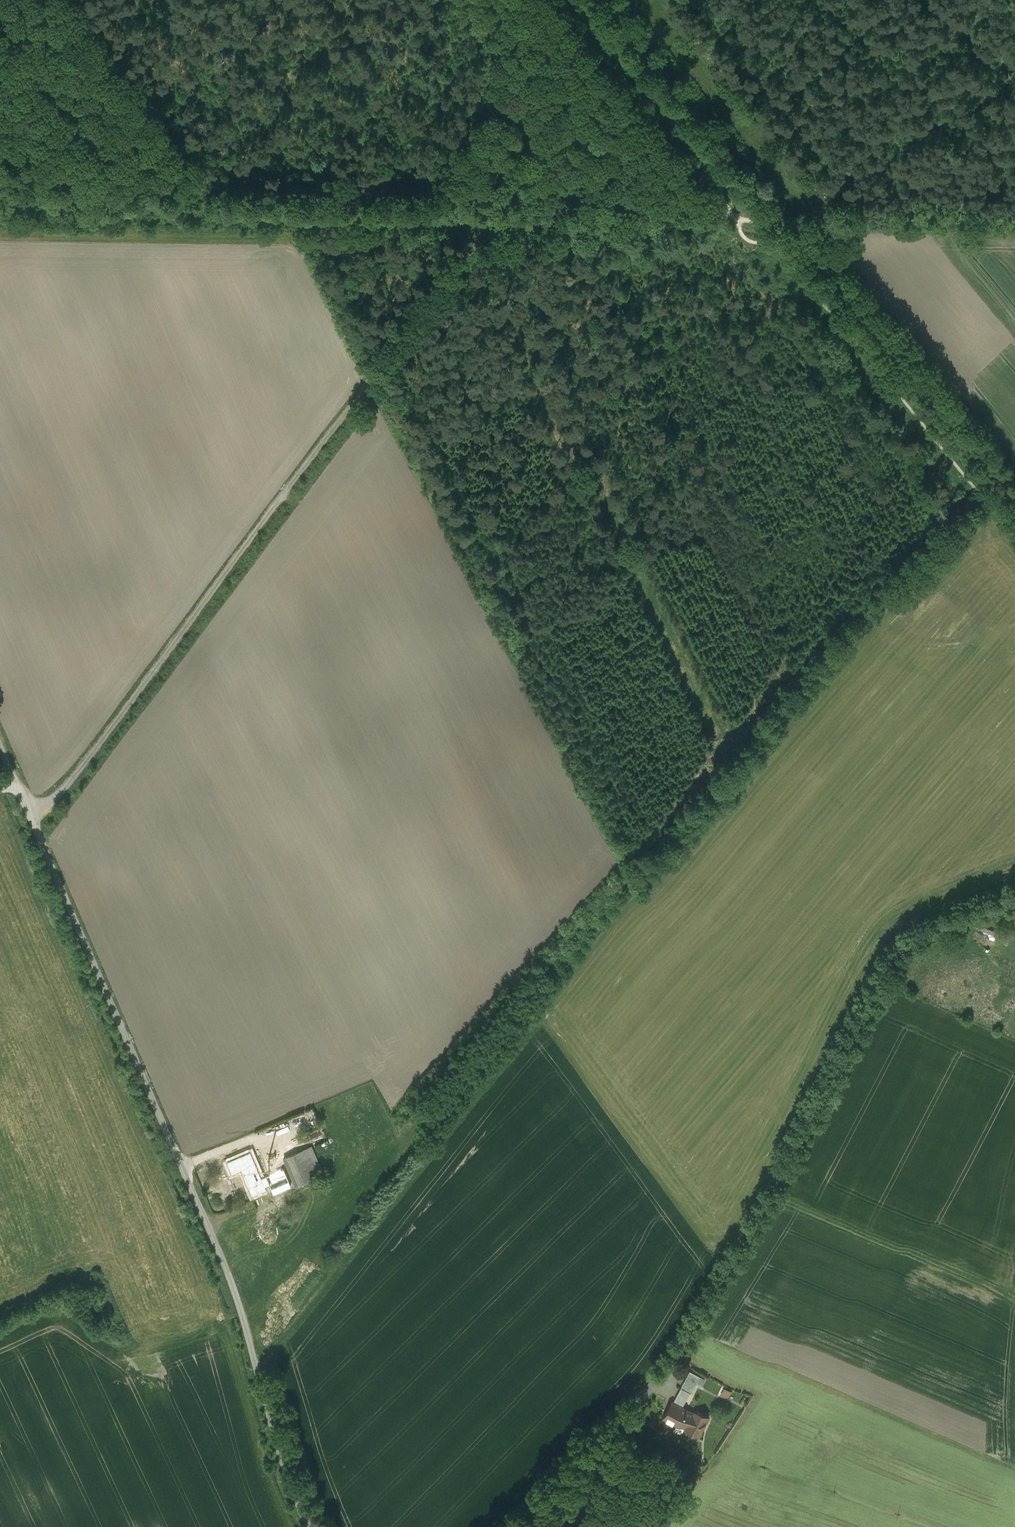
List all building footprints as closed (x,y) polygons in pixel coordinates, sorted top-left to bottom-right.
[(292,1126),(308,1120),(305,1111),(289,1117),(292,1126)] [(269,1160),(262,1142),(239,1151),(248,1175),(265,1168),(263,1163),(269,1160)] [(311,1143),(285,1154),(297,1181),(323,1170),(311,1143)] [(731,1389),(724,1385),(720,1392),(727,1396),(731,1389)] [(693,1409),(672,1398),(671,1397),(662,1414),(663,1415),(663,1414),(675,1421),(684,1426),(693,1409)] [(708,1416),(693,1408),(693,1409),(684,1426),(683,1428),(698,1436),(708,1416)] [(684,1426),(675,1421),(672,1427),(681,1432),(683,1428),(684,1426)]
